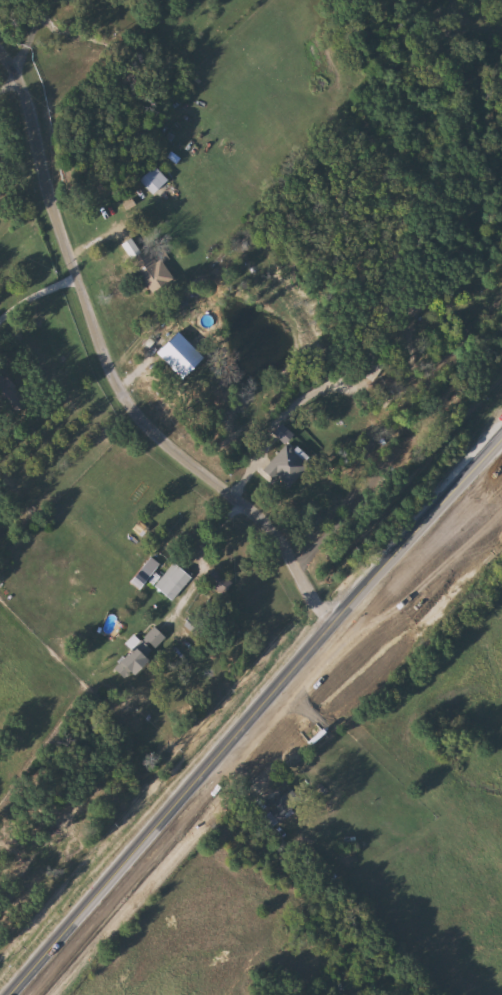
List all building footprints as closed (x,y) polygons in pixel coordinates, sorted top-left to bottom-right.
[(156,194),(143,178),(159,164),(172,180),(156,194)] [(160,261),(164,259),(177,278),(153,294),(131,261),(151,248),(160,261)] [(369,368),(360,360),(370,349),(387,363),(373,380),(364,373),(369,368)] [(16,416),(0,400),(0,368),(32,401),(16,416)] [(267,467),(290,443),(313,464),(290,488),(267,467)] [(174,599),(156,584),(176,561),(194,576),(174,599)] [(134,580),(147,566),(157,575),(144,589),(134,580)] [(156,658),(139,674),(124,657),(159,626),(168,637),(151,653),(156,658)]
